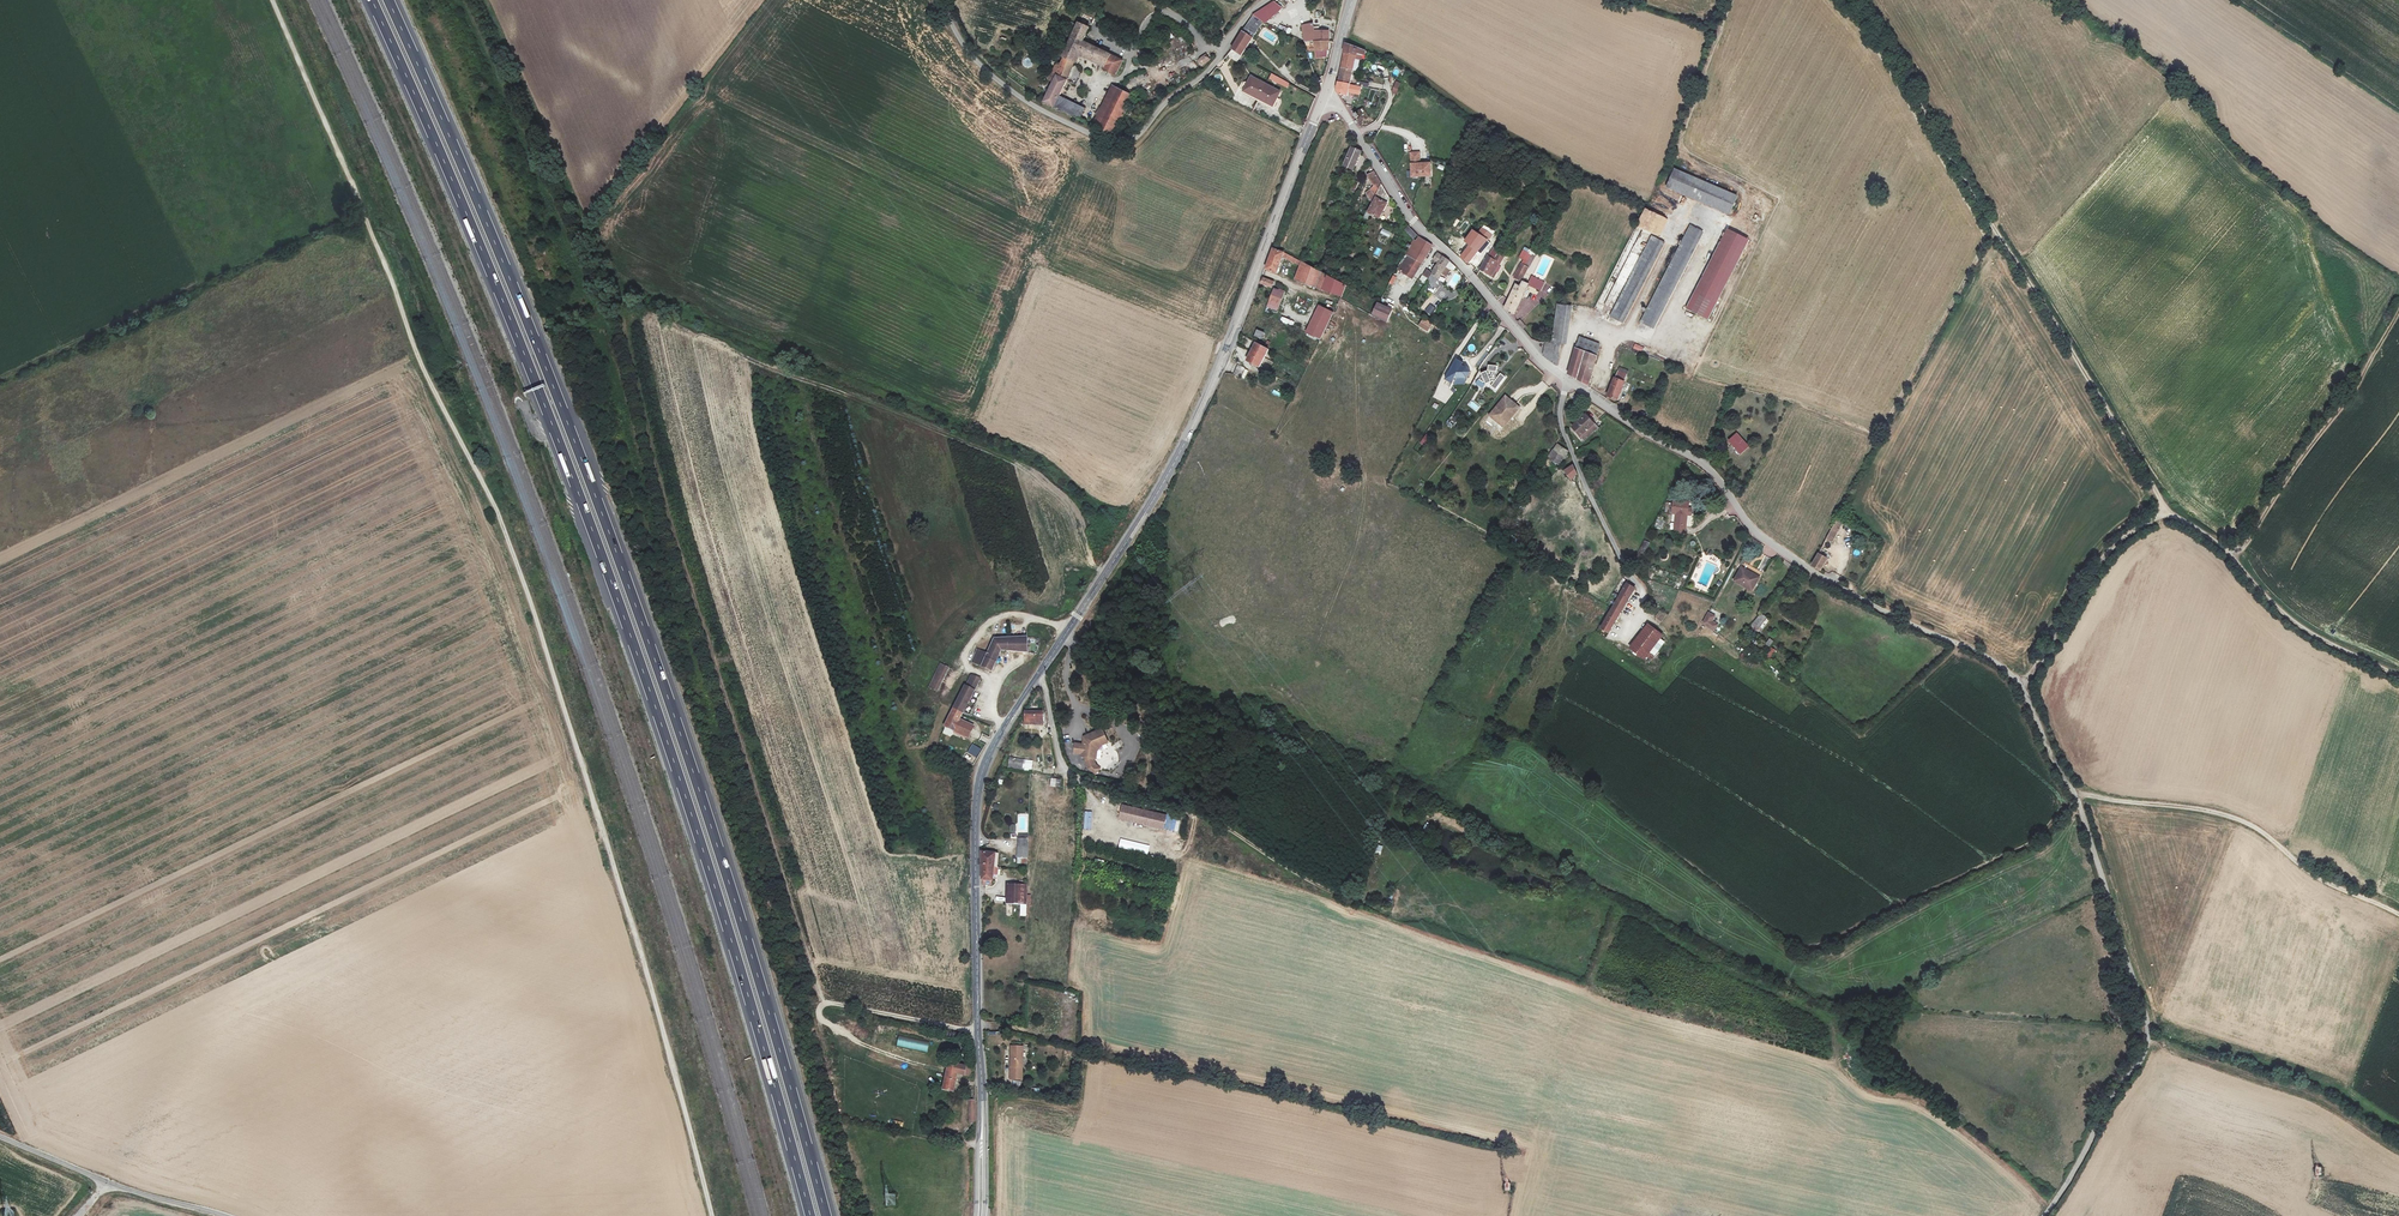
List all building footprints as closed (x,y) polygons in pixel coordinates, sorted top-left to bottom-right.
[(1280,9),(1273,3),(1252,17),(1262,23),(1263,24),(1280,9)] [(1238,54),(1262,23),(1252,17),(1244,26),(1229,48),(1238,54)] [(1094,29),(1083,23),(1063,64),(1058,61),(1052,73),(1051,73),(1048,80),(1054,83),(1045,103),(1060,110),(1063,102),(1060,100),(1060,97),(1081,53),(1108,66),(1106,70),(1119,76),(1125,62),(1087,43),(1094,29)] [(1310,43),(1310,32),(1310,28),(1309,25),(1298,27),(1302,43),(1310,43)] [(1310,32),(1310,43),(1311,43),(1313,43),(1313,41),(1325,41),(1325,32),(1316,32),(1310,32)] [(1325,52),(1325,42),(1313,43),(1311,43),(1314,58),(1324,58),(1324,52),(1325,52)] [(1356,50),(1345,46),(1343,54),(1355,56),(1356,54),(1363,56),(1365,52),(1357,48),(1356,50)] [(1306,61),(1303,48),(1295,49),(1295,61),(1306,61)] [(1238,56),(1228,50),(1224,55),(1235,62),(1238,56)] [(1202,65),(1209,61),(1205,54),(1199,58),(1198,63),(1199,65),(1202,65)] [(1355,56),(1343,54),(1340,69),(1351,71),(1354,60),(1355,56)] [(1182,68),(1192,62),(1188,56),(1179,62),(1182,68)] [(1378,68),(1371,65),(1369,71),(1375,74),(1378,68)] [(1351,71),(1340,69),(1337,84),(1348,86),(1348,85),(1351,71)] [(1276,77),(1270,74),(1267,79),(1273,82),(1276,77)] [(1279,93),(1250,79),(1244,92),(1272,107),(1279,93)] [(1348,86),(1337,84),(1335,91),(1335,93),(1337,97),(1345,98),(1347,94),(1357,96),(1360,88),(1357,87),(1348,85),(1348,86)] [(1400,86),(1395,84),(1391,93),(1396,95),(1400,86)] [(1092,126),(1114,137),(1134,96),(1111,86),(1092,126)] [(1085,109),(1060,97),(1060,100),(1063,102),(1060,110),(1080,120),(1085,109)] [(1358,120),(1361,124),(1367,120),(1361,112),(1357,115),(1360,119),(1358,120)] [(1360,153),(1351,149),(1344,166),(1353,171),(1360,153)] [(1420,152),(1411,153),(1412,177),(1431,176),(1431,163),(1418,164),(1418,161),(1420,161),(1420,152)] [(1382,184),(1373,170),(1368,174),(1375,185),(1370,189),(1375,197),(1382,184)] [(1736,197),(1674,170),(1668,187),(1730,214),(1736,197)] [(1354,179),(1349,191),(1354,193),(1359,182),(1354,179)] [(1380,218),(1391,198),(1382,184),(1375,197),(1367,211),(1380,218)] [(1645,207),(1635,228),(1647,234),(1657,214),(1645,207)] [(1701,230),(1691,225),(1642,321),(1652,326),(1701,230)] [(1413,239),(1417,235),(1408,226),(1404,230),(1413,239)] [(1380,233),(1389,237),(1391,232),(1382,228),(1380,233)] [(1491,236),(1482,230),(1461,257),(1469,263),(1491,236)] [(1705,232),(1701,230),(1652,326),(1656,328),(1705,232)] [(1733,230),(1700,294),(1722,305),(1754,241),(1733,230)] [(1652,235),(1612,314),(1611,316),(1621,321),(1662,240),(1652,235)] [(1432,247),(1419,237),(1417,241),(1420,244),(1415,251),(1425,258),(1432,247)] [(1666,242),(1662,240),(1621,321),(1625,323),(1666,242)] [(1271,246),(1263,266),(1274,271),(1281,254),(1298,264),(1299,263),(1300,261),(1288,254),(1271,246)] [(1425,258),(1415,251),(1409,247),(1406,253),(1408,254),(1406,257),(1421,265),(1425,258)] [(1439,263),(1436,268),(1433,271),(1431,275),(1439,279),(1450,262),(1443,256),(1438,254),(1435,260),(1439,263)] [(1498,262),(1500,259),(1501,257),(1496,254),(1492,260),(1497,263),(1498,262)] [(1626,261),(1616,283),(1623,287),(1638,256),(1633,254),(1629,263),(1626,261)] [(1412,279),(1421,265),(1406,257),(1399,270),(1412,279)] [(1536,262),(1532,260),(1525,272),(1529,274),(1536,262)] [(1294,277),(1299,280),(1305,264),(1300,261),(1299,263),(1298,264),(1294,277)] [(1501,269),(1503,266),(1498,262),(1497,263),(1496,266),(1491,263),(1489,262),(1481,275),(1489,280),(1492,274),(1495,276),(1499,268),(1501,269)] [(1344,286),(1305,264),(1299,280),(1339,296),(1344,286)] [(1526,279),(1529,274),(1525,272),(1521,270),(1519,275),(1525,279),(1526,279)] [(1260,274),(1258,280),(1269,284),(1272,278),(1260,274)] [(1439,279),(1431,275),(1429,279),(1428,280),(1436,284),(1439,279)] [(1525,279),(1519,275),(1514,282),(1521,286),(1525,279)] [(1544,282),(1532,277),(1528,284),(1541,290),(1544,282)] [(1521,293),(1520,292),(1517,291),(1505,314),(1515,318),(1529,290),(1524,288),(1521,293)] [(1268,292),(1267,294),(1266,297),(1276,301),(1277,299),(1279,296),(1268,292)] [(1700,294),(1692,310),(1714,321),(1722,305),(1700,294)] [(1306,313),(1310,298),(1298,295),(1294,310),(1306,313)] [(1497,301),(1502,306),(1507,300),(1502,296),(1497,301)] [(1275,305),(1276,301),(1266,297),(1264,301),(1275,305)] [(1424,310),(1431,315),(1436,308),(1430,303),(1424,310)] [(1325,324),(1331,312),(1316,305),(1312,316),(1325,324)] [(1388,322),(1392,313),(1393,311),(1379,305),(1374,316),(1388,322)] [(1558,320),(1568,321),(1569,305),(1563,305),(1558,311),(1558,320)] [(1318,339),(1325,324),(1312,316),(1304,332),(1318,339)] [(1418,326),(1428,331),(1433,323),(1423,318),(1418,326)] [(1522,329),(1526,326),(1520,319),(1517,322),(1522,329)] [(1567,347),(1568,321),(1558,320),(1557,344),(1548,344),(1546,357),(1552,363),(1556,365),(1559,368),(1565,347),(1567,347)] [(1256,329),(1254,336),(1262,339),(1265,332),(1256,329)] [(1579,339),(1577,347),(1598,354),(1600,346),(1579,339)] [(1268,349),(1256,342),(1247,360),(1259,367),(1268,349)] [(1642,352),(1644,347),(1635,343),(1633,348),(1642,352)] [(1588,386),(1598,354),(1577,347),(1568,374),(1588,386)] [(1463,362),(1457,359),(1446,380),(1452,383),(1458,374),(1461,378),(1467,378),(1470,372),(1467,366),(1463,366),(1462,364),(1463,362)] [(1498,366),(1488,366),(1488,371),(1481,374),(1482,376),(1479,380),(1484,383),(1485,382),(1485,384),(1491,382),(1493,384),(1491,386),(1496,390),(1506,377),(1502,374),(1499,377),(1496,372),(1497,372),(1498,366)] [(1626,375),(1617,372),(1610,396),(1620,399),(1625,381),(1624,381),(1626,375)] [(1505,396),(1489,415),(1499,423),(1507,413),(1512,417),(1519,408),(1505,396)] [(1471,400),(1467,405),(1476,412),(1480,407),(1471,400)] [(1507,413),(1499,423),(1503,427),(1512,417),(1507,413)] [(1596,422),(1587,414),(1575,427),(1583,435),(1596,422)] [(1451,428),(1459,419),(1455,415),(1446,424),(1451,428)] [(1600,427),(1596,422),(1583,435),(1587,440),(1600,427)] [(1431,438),(1426,434),(1421,443),(1426,446),(1431,438)] [(1751,450),(1738,437),(1731,443),(1743,456),(1751,450)] [(1554,451),(1549,459),(1550,460),(1557,465),(1563,457),(1564,458),(1568,453),(1567,451),(1559,446),(1555,452),(1554,451)] [(1573,466),(1564,472),(1572,481),(1577,474),(1573,466)] [(1515,479),(1512,483),(1519,487),(1521,483),(1515,479)] [(1689,509),(1689,503),(1675,501),(1673,513),(1677,514),(1675,525),(1686,527),(1688,515),(1692,516),(1693,510),(1689,509)] [(1658,518),(1655,525),(1662,528),(1665,521),(1658,518)] [(1841,524),(1836,520),(1827,535),(1832,538),(1830,541),(1831,542),(1841,524)] [(1675,525),(1674,532),(1685,534),(1686,527),(1675,525)] [(1643,540),(1639,552),(1645,554),(1649,542),(1643,540)] [(1827,560),(1818,555),(1812,566),(1820,571),(1827,560)] [(1764,556),(1758,569),(1763,571),(1769,558),(1764,556)] [(1759,578),(1742,568),(1735,582),(1752,591),(1759,578)] [(1610,633),(1635,589),(1629,586),(1620,601),(1618,600),(1602,628),(1610,633)] [(1751,625),(1760,632),(1770,620),(1760,613),(1751,625)] [(1705,624),(1714,631),(1718,625),(1713,622),(1716,617),(1710,614),(1705,624)] [(1662,635),(1649,625),(1630,648),(1644,659),(1662,635)] [(1027,637),(994,639),(988,652),(982,650),(976,662),(993,669),(1002,649),(1025,652),(1027,637)] [(1770,659),(1776,651),(1771,647),(1765,655),(1770,659)] [(982,650),(978,649),(973,661),(976,662),(982,650)] [(941,664),(930,687),(937,691),(949,667),(941,664)] [(969,680),(976,684),(979,678),(970,676),(969,680)] [(968,680),(965,686),(974,690),(976,684),(969,680),(968,680)] [(965,686),(964,686),(955,706),(964,710),(974,690),(965,686)] [(964,710),(955,706),(945,727),(954,731),(960,720),(964,710)] [(1027,714),(1024,724),(1041,728),(1043,716),(1027,714)] [(974,726),(960,720),(954,731),(968,738),(974,726)] [(1105,740),(1101,729),(1084,736),(1085,738),(1084,740),(1082,739),(1081,744),(1079,754),(1079,757),(1084,757),(1091,758),(1092,750),(1098,743),(1105,740)] [(1091,758),(1093,759),(1095,751),(1099,745),(1106,742),(1105,740),(1098,743),(1092,750),(1091,758)] [(1081,744),(1074,743),(1072,753),(1079,754),(1081,744)] [(968,754),(978,758),(981,748),(970,745),(968,754)] [(1086,769),(1093,774),(1098,769),(1093,765),(1091,759),(1091,758),(1084,757),(1083,760),(1086,769)] [(1008,758),(1007,768),(1023,770),(1023,771),(1031,772),(1032,759),(1008,758)] [(1166,815),(1123,804),(1119,817),(1163,828),(1166,815)] [(1028,838),(1028,837),(1019,837),(1018,836),(1017,855),(1027,856),(1028,838)] [(1373,852),(1380,855),(1383,846),(1376,844),(1373,852)] [(983,859),(999,863),(1001,853),(983,851),(983,859)] [(997,879),(999,863),(983,859),(982,864),(984,864),(984,883),(993,884),(995,878),(997,879)] [(1114,877),(1112,884),(1120,887),(1122,880),(1114,877)] [(1027,885),(1018,883),(1011,882),(1011,896),(1026,896),(1027,885)] [(1026,896),(1011,896),(1010,915),(1026,916),(1026,896)] [(927,1052),(929,1041),(898,1036),(896,1047),(927,1052)] [(1022,1047),(1010,1046),(1009,1079),(1018,1080),(1018,1067),(1021,1067),(1022,1047)] [(948,1063),(943,1089),(953,1091),(957,1074),(969,1075),(970,1066),(948,1063)]
